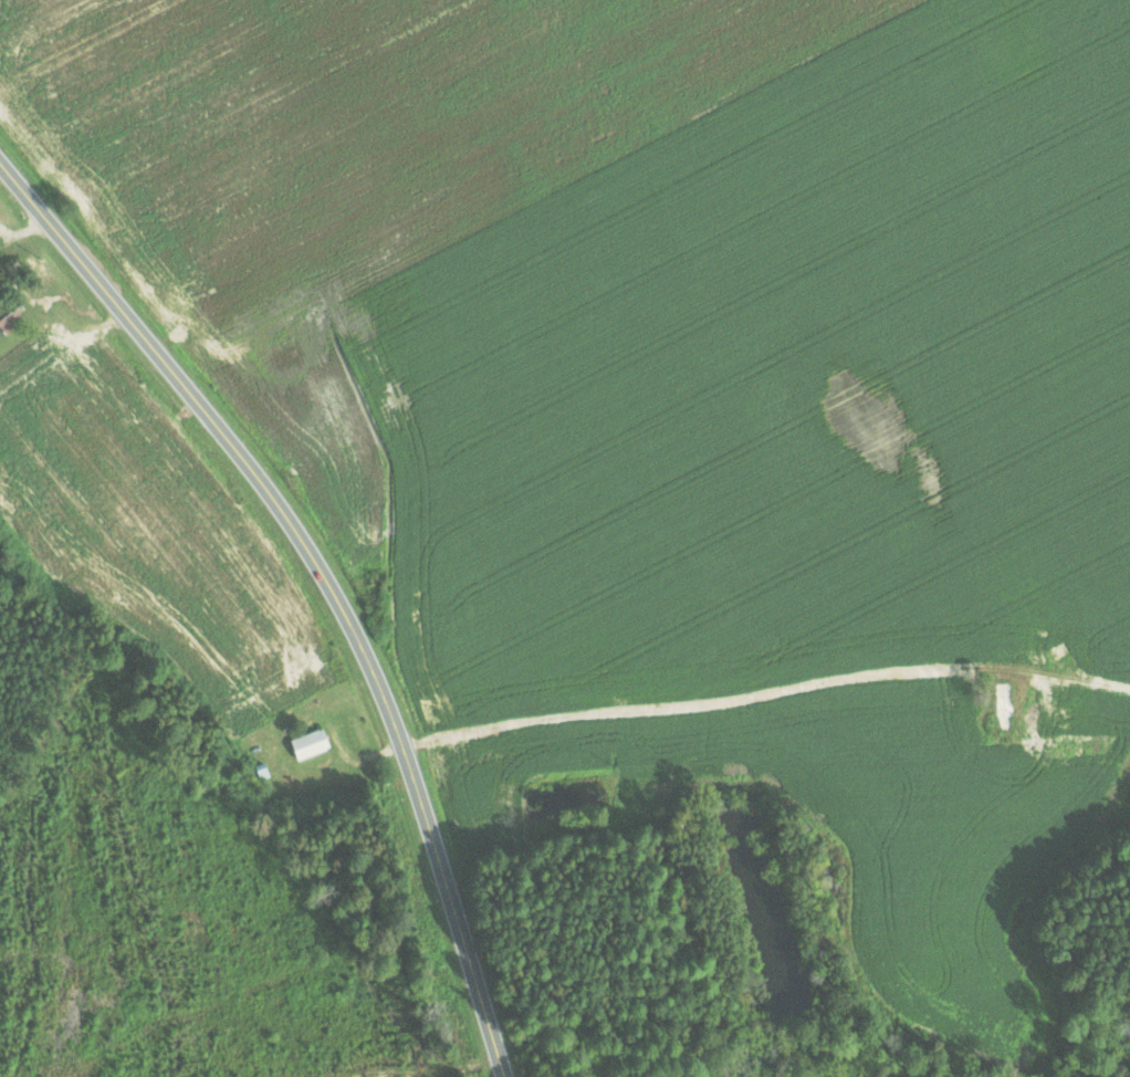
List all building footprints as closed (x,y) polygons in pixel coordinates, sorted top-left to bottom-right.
[(1012,679),(988,680),(989,717),(1013,716),(1012,679)] [(295,757),(328,748),(323,728),(290,737),(295,757)]
